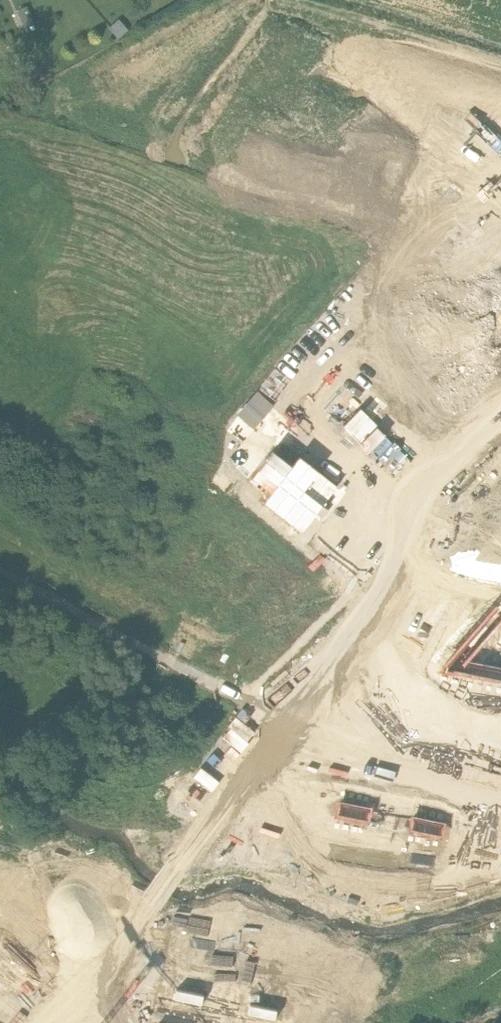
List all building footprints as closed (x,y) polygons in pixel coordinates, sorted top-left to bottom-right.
[(26,28),(33,24),(26,8),(18,11),(26,28)] [(117,38),(126,29),(117,19),(107,28),(117,38)]
